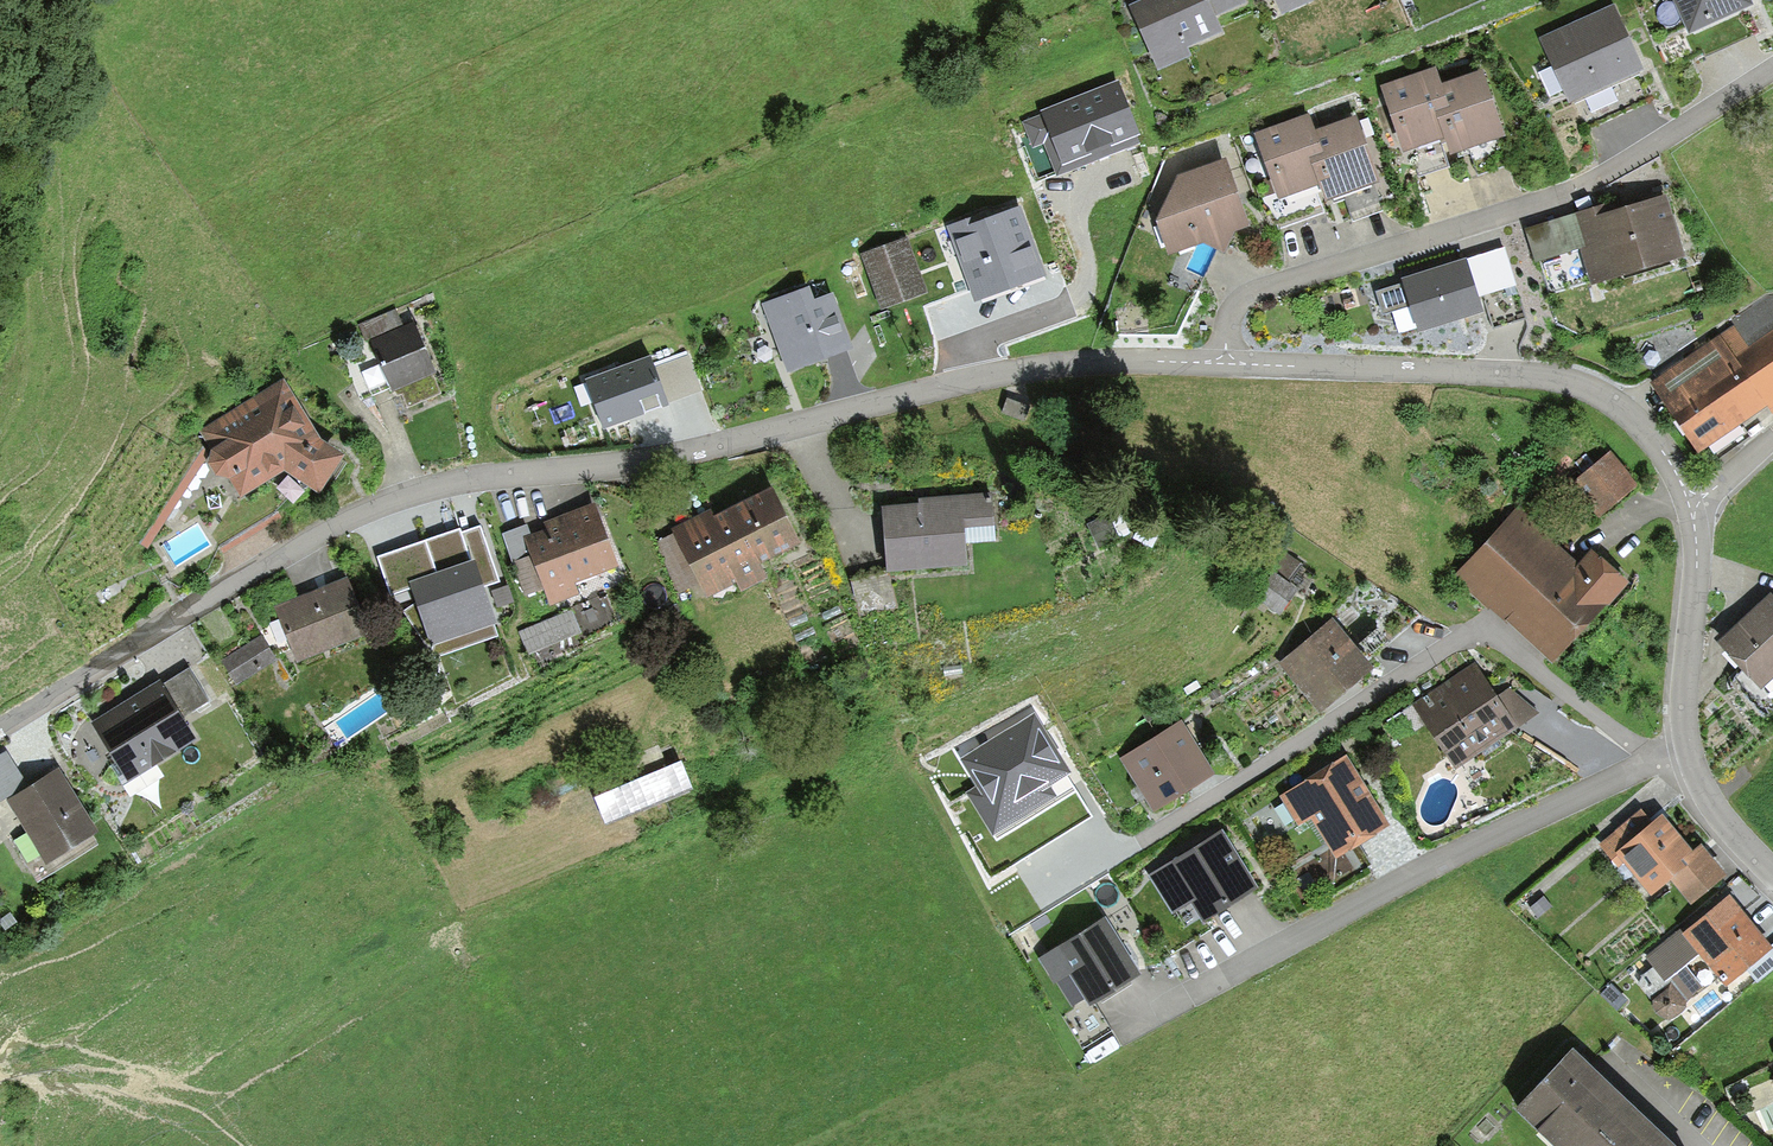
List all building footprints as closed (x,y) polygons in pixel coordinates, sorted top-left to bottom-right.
[(1129,6),(1158,72),(1190,57),(1186,47),(1220,32),(1214,17),(1247,2),(1246,0),(1143,0),(1129,6)] [(1280,15),(1313,0),(1274,0),(1280,15)] [(1750,0),(1673,0),(1689,34),(1753,5),(1750,0)] [(1642,72),(1648,70),(1615,1),(1539,36),(1571,104),(1575,102),(1587,128),(1654,96),(1642,72)] [(1449,155),(1505,136),(1482,70),(1442,84),(1436,67),(1380,86),(1403,154),(1409,152),(1417,176),(1449,165),(1441,144),(1445,143),(1449,155)] [(1033,149),(1044,145),(1056,175),(1105,156),(1139,143),(1136,135),(1141,133),(1119,78),(1040,109),(1043,114),(1022,123),(1033,149)] [(1374,184),(1379,183),(1356,119),(1315,134),(1308,116),(1255,135),(1276,191),(1265,195),(1277,229),(1324,212),(1314,183),(1319,181),(1326,201),(1332,199),(1333,203),(1345,198),(1353,220),(1383,209),(1374,184)] [(1204,244),(1223,252),(1234,232),(1249,226),(1224,160),(1175,179),(1155,221),(1169,257),(1204,244)] [(1593,284),(1684,255),(1666,196),(1611,213),(1608,203),(1578,213),(1589,247),(1542,262),(1551,291),(1591,278),(1593,284)] [(946,225),(975,301),(1047,274),(1021,205),(987,218),(984,211),(946,225)] [(1589,247),(1578,213),(1523,230),(1534,264),(1542,262),(1589,247)] [(860,255),(881,309),(927,291),(907,237),(860,255)] [(1504,246),(1466,258),(1479,297),(1484,295),(1494,328),(1527,318),(1504,246)] [(1479,297),(1466,258),(1403,278),(1405,284),(1377,293),(1384,313),(1410,305),(1419,332),(1483,312),(1479,297)] [(761,303),(787,371),(853,346),(832,292),(816,298),(811,284),(761,303)] [(1772,415),(1772,414),(1772,294),(1768,295),(1730,320),(1734,328),(1648,383),(1700,452),(1767,405),(1772,415)] [(395,309),(358,324),(366,343),(371,341),(403,327),(395,309)] [(436,373),(415,323),(403,327),(371,341),(380,363),(391,387),(392,391),(395,390),(397,395),(402,393),(407,406),(440,392),(432,374),(436,373)] [(693,353),(661,363),(673,401),(705,391),(693,353)] [(669,404),(652,356),(585,379),(602,427),(669,404)] [(391,387),(380,363),(361,371),(372,395),(391,387)] [(217,476),(228,478),(240,498),(283,471),(321,493),(344,454),(321,440),(283,378),(201,432),(211,451),(208,463),(217,476)] [(1572,483),(1599,516),(1636,486),(1609,453),(1572,483)] [(764,562),(803,543),(774,483),(717,510),(714,504),(667,527),(670,533),(654,541),(680,592),(702,582),(709,596),(739,581),(744,592),(771,578),(764,562)] [(918,504),(883,507),(888,574),(968,567),(965,530),(993,528),(990,492),(917,498),(918,504)] [(576,583),(619,566),(595,502),(543,521),(545,528),(531,533),(523,536),(529,555),(512,561),(526,598),(543,591),(548,604),(579,592),(576,583)] [(1490,607),(1552,664),(1628,582),(1592,549),(1579,563),(1518,507),(1453,577),(1488,609),(1490,607)] [(523,536),(531,533),(527,524),(502,533),(512,561),(529,555),(523,536)] [(391,595),(413,587),(411,582),(475,559),(485,584),(498,580),(479,526),(461,532),(459,526),(377,556),(391,595)] [(485,584),(475,559),(411,582),(413,587),(417,603),(404,612),(435,656),(498,634),(494,624),(496,623),(485,584)] [(888,573),(851,583),(863,625),(899,616),(888,573)] [(295,660),(367,630),(345,578),(273,608),(295,660)] [(1260,600),(1271,609),(1288,588),(1277,579),(1260,600)] [(507,586),(491,592),(497,607),(512,602),(507,586)] [(616,620),(605,594),(572,608),(583,634),(616,620)] [(1748,686),(1772,664),(1772,610),(1766,603),(1715,649),(1748,686)] [(581,632),(571,609),(520,632),(530,653),(581,632)] [(1314,699),(1358,666),(1325,623),(1281,656),(1314,699)] [(234,685),(274,660),(260,638),(220,663),(234,685)] [(163,684),(183,716),(210,700),(190,668),(163,684)] [(1419,714),(1452,761),(1509,722),(1476,674),(1419,714)] [(125,783),(197,739),(183,716),(163,684),(161,680),(89,723),(125,783)] [(1067,780),(1036,724),(965,763),(982,795),(973,799),(994,836),(1051,805),(1045,793),(1067,780)] [(1158,812),(1211,779),(1180,730),(1127,763),(1158,812)] [(5,800),(27,785),(5,752),(0,755),(0,802),(5,800)] [(1325,851),(1371,823),(1335,761),(1277,795),(1292,821),(1304,815),(1325,851)] [(43,864),(96,833),(57,769),(27,785),(5,800),(43,864)] [(1655,820),(1614,851),(1641,886),(1661,871),(1683,899),(1713,875),(1693,850),(1684,857),(1655,820)] [(1195,915),(1241,887),(1211,836),(1148,873),(1168,907),(1185,897),(1195,915)] [(1718,981),(1759,948),(1720,899),(1649,956),(1681,996),(1693,987),(1675,965),(1694,951),(1718,981)] [(1090,1002),(1138,973),(1105,920),(1041,959),(1054,980),(1071,971),(1090,1002)] [(1513,1104),(1554,1145),(1657,1145),(1564,1053),(1513,1104)]
